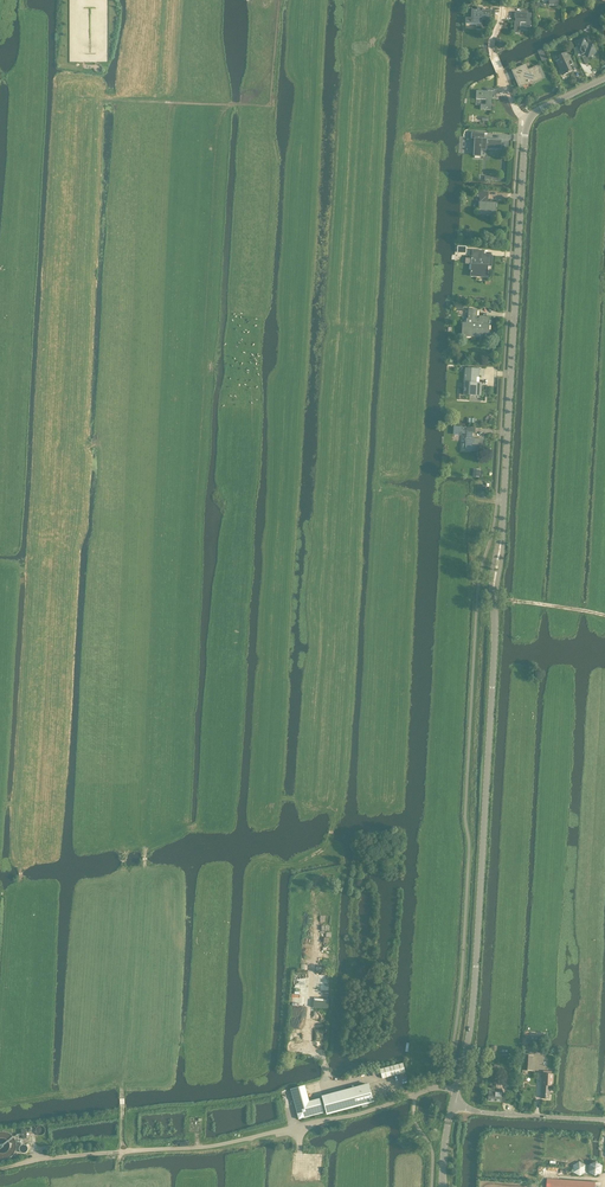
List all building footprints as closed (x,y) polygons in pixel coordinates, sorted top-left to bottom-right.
[(466,18),(466,24),(476,25),(476,30),(481,30),(482,20),(490,20),(491,11),(472,10),(471,19),(466,18)] [(514,22),(514,33),(520,34),(521,22),(526,23),(526,27),(531,27),(531,13),(516,13),(515,22),(514,22)] [(584,38),(575,42),(582,55),(586,53),(588,57),(597,53),(592,44),(588,46),(584,38)] [(560,60),(556,62),(563,76),(572,71),(569,66),(573,64),(567,52),(558,56),(560,60)] [(522,75),(515,78),(519,87),(540,79),(538,74),(540,73),(537,66),(526,71),(524,65),(519,68),(522,75)] [(476,91),(476,99),(486,100),(486,105),(481,104),(480,110),(491,111),(491,97),(496,98),(497,89),(487,89),(486,91),(476,91)] [(472,133),(471,138),(475,139),(474,157),(481,158),(481,149),(486,149),(486,148),(501,148),(501,140),(484,139),(485,134),(472,133)] [(477,195),(477,196),(478,196),(478,197),(480,197),(480,202),(479,213),(485,214),(485,212),(496,212),(496,203),(485,203),(486,196),(488,196),(488,192),(478,192),(478,195),(477,195)] [(487,275),(488,265),(491,266),(492,256),(483,255),(483,256),(480,256),(481,251),(472,251),(472,258),(471,258),(471,259),(472,259),(472,264),(471,264),(471,276),(476,276),(477,274),(487,275)] [(462,336),(466,337),(475,337),(475,334),(489,335),(489,325),(489,317),(479,316),(479,320),(477,320),(477,317),(477,310),(469,310),(468,321),(466,321),(466,323),(462,323),(462,336)] [(465,382),(464,394),(470,394),(470,392),(481,393),(481,383),(476,383),(476,377),(478,377),(479,369),(466,368),(466,369),(465,376),(464,377),(465,377),(465,382)] [(453,426),(453,435),(462,435),(462,433),(464,433),(467,434),(466,438),(465,450),(471,450),(471,448),(482,449),(483,440),(472,439),(472,432),(475,433),(475,429),(465,428),(465,427),(453,426)] [(524,1056),(523,1070),(532,1071),(533,1057),(524,1056)] [(403,1063),(380,1069),(382,1078),(405,1072),(403,1063)] [(543,1075),(541,1099),(549,1099),(549,1089),(552,1089),(553,1076),(553,1074),(552,1074),(552,1071),(543,1071),(543,1073),(543,1075)] [(302,1087),(291,1090),(299,1119),(323,1113),(323,1111),(326,1110),(327,1114),(373,1101),(368,1084),(323,1097),(324,1101),(320,1102),(320,1101),(307,1105),(302,1087)] [(488,1101),(495,1101),(502,1102),(502,1092),(489,1091),(488,1101)] [(23,1139),(28,1138),(26,1129),(21,1130),(22,1133),(17,1134),(18,1141),(23,1140),(23,1139)] [(547,1179),(546,1186),(595,1186),(595,1182),(547,1179)]
